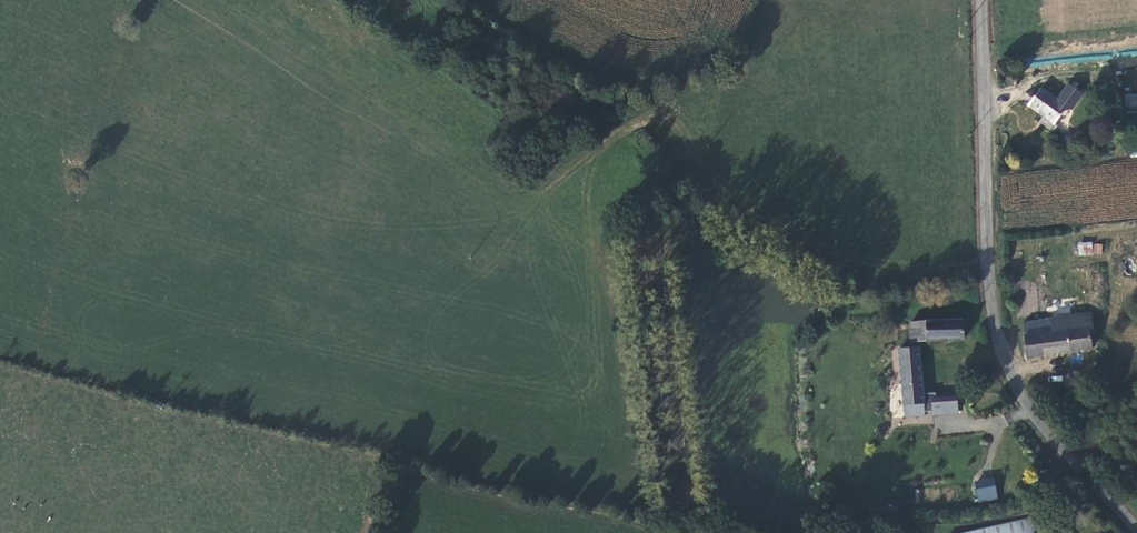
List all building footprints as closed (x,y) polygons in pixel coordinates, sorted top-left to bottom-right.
[(1045,120),(1052,124),(1063,102),(1038,88),(1027,110),(1045,120)] [(1124,93),(1124,107),(1136,108),(1136,94),(1124,93)] [(1056,134),(1059,127),(1052,124),(1045,120),(1041,126),(1056,134)] [(1078,242),(1078,254),(1102,255),(1102,243),(1078,242)] [(1086,326),(1089,326),(1089,312),(1050,314),(1049,315),(1050,328),(1025,329),(1026,353),(1087,349),(1086,326)] [(909,314),(910,335),(964,334),(964,315),(909,314)] [(1024,316),(1025,329),(1050,328),(1049,315),(1024,316)] [(897,336),(904,400),(926,398),(920,343),(907,343),(907,336),(897,336)] [(907,420),(928,418),(926,398),(904,400),(907,420)] [(978,503),(998,499),(994,478),(974,481),(978,503)] [(1030,514),(973,532),(1037,532),(1030,514)]
